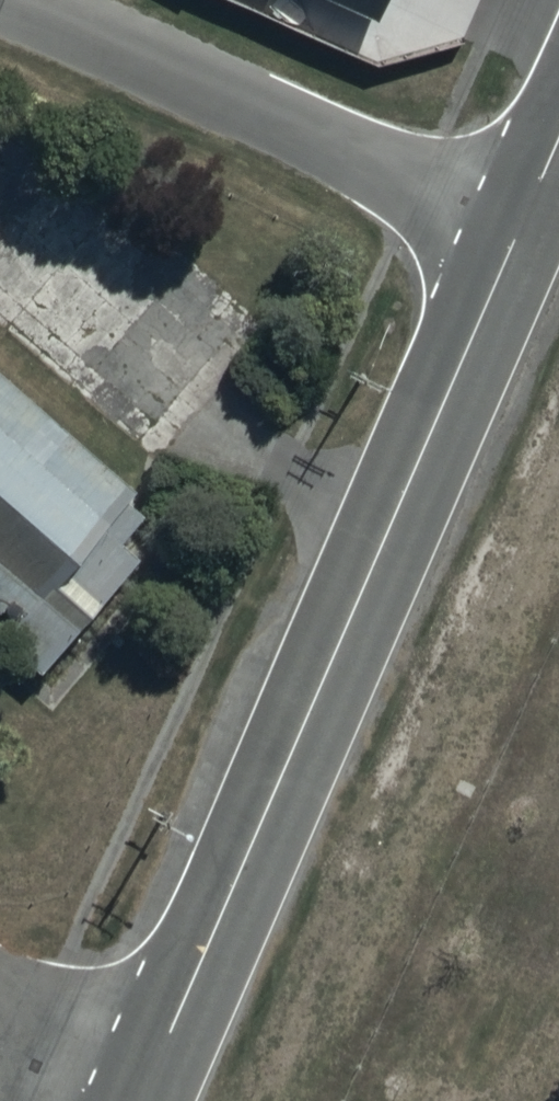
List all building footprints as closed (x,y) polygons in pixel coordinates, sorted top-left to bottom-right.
[(0,351),(0,565),(36,598),(143,481),(0,351)]
